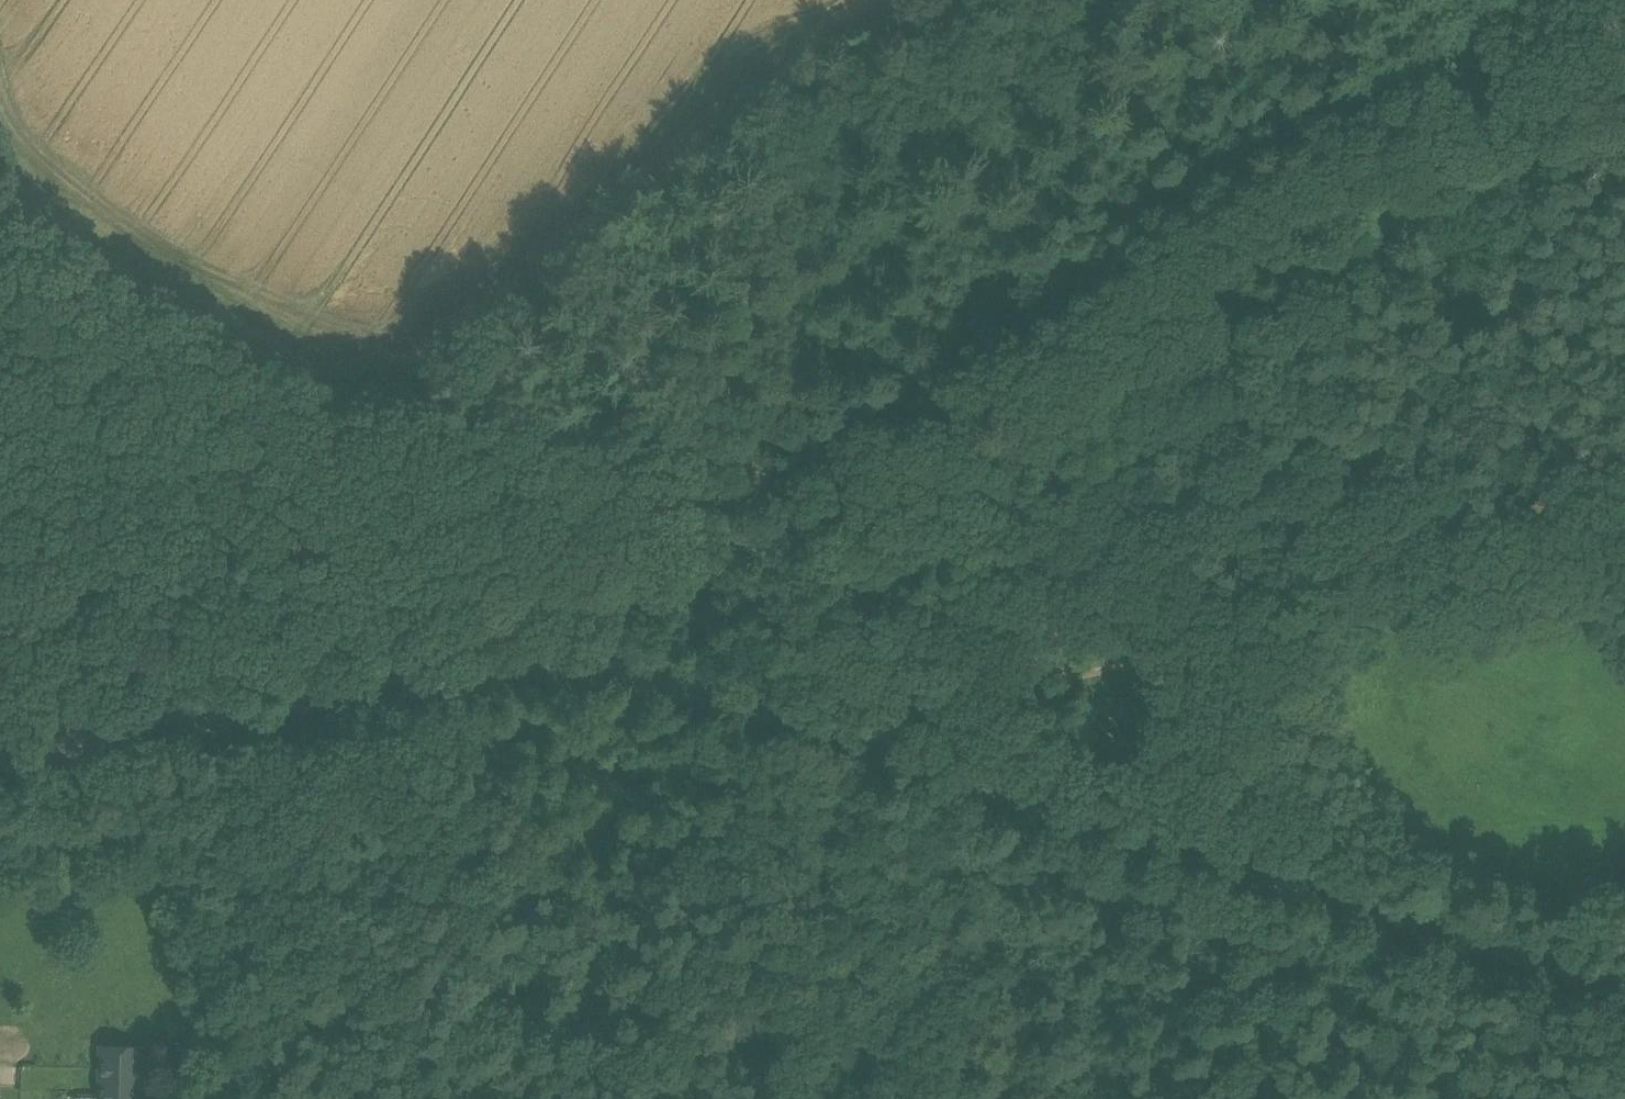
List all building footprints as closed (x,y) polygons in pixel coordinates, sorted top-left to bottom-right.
[(104,1047),(103,1098),(138,1098),(139,1047),(104,1047)]
